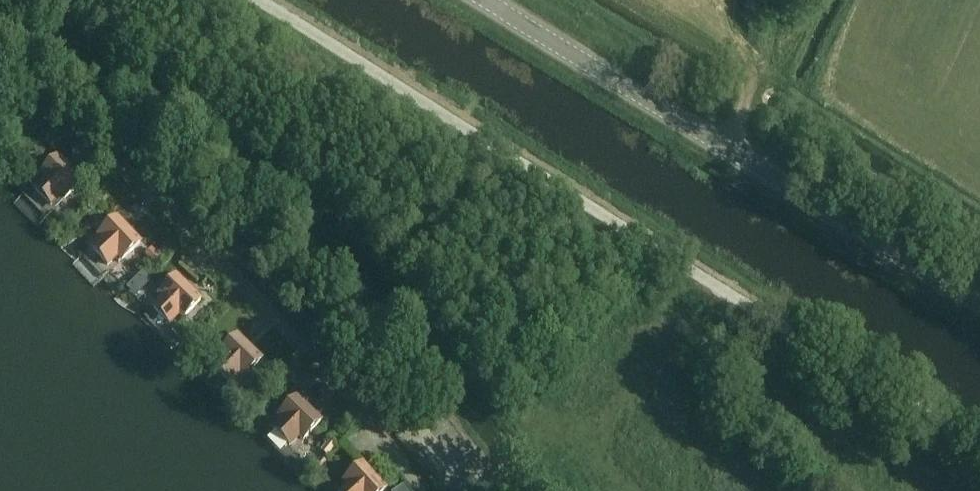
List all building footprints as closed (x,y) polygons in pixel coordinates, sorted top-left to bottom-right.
[(64,198),(82,181),(57,157),(40,175),(44,179),(35,189),(50,204),(60,194),(64,198)] [(122,259),(140,243),(116,218),(98,235),(102,239),(92,249),(107,265),(117,255),(122,259)] [(183,317),(189,311),(200,300),(176,276),(159,294),(163,298),(153,308),(169,323),(179,313),(183,317)] [(244,377),(261,359),(237,336),(219,353),(224,358),(214,368),(230,383),(240,373),(244,377)] [(303,439),(320,421),(296,397),(279,415),(283,419),(273,430),(289,445),(299,435),(303,439)] [(328,457),(336,446),(329,440),(321,451),(328,457)] [(385,489),(362,464),(344,480),(348,485),(341,490),(383,490),(385,489)]
